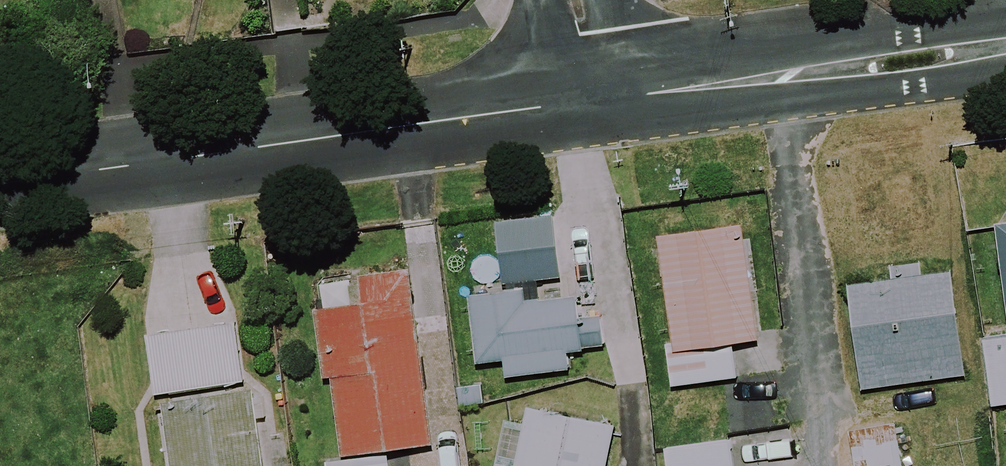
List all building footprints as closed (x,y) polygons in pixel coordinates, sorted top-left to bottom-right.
[(988,227),(1003,337),(977,340),(986,409),(1005,406),(1005,224),(988,227)] [(651,238),(666,347),(660,348),(666,389),(696,385),(733,380),(728,346),(753,342),(736,226),(651,238)] [(383,451),(423,446),(402,272),(354,278),(354,283),(317,288),(319,308),(310,309),(319,380),(326,379),(335,456),(321,458),(322,465),(384,465),(383,451)] [(958,378),(945,275),(840,289),(854,392),(958,378)] [(526,303),(524,291),(461,299),(470,366),(499,362),(501,380),(566,371),(564,353),(601,349),(598,322),(576,325),(572,298),(526,303)] [(155,401),(245,388),(236,324),(139,338),(149,402),(155,401)] [(727,414),(731,437),(788,428),(781,380),(736,386),(740,412),(727,414)] [(260,421),(250,422),(245,388),(155,401),(165,465),(267,465),(260,421)] [(608,427),(522,409),(511,465),(600,465),(608,427)] [(839,429),(846,465),(897,465),(889,420),(839,429)] [(725,442),(658,449),(660,465),(727,465),(725,442)]
